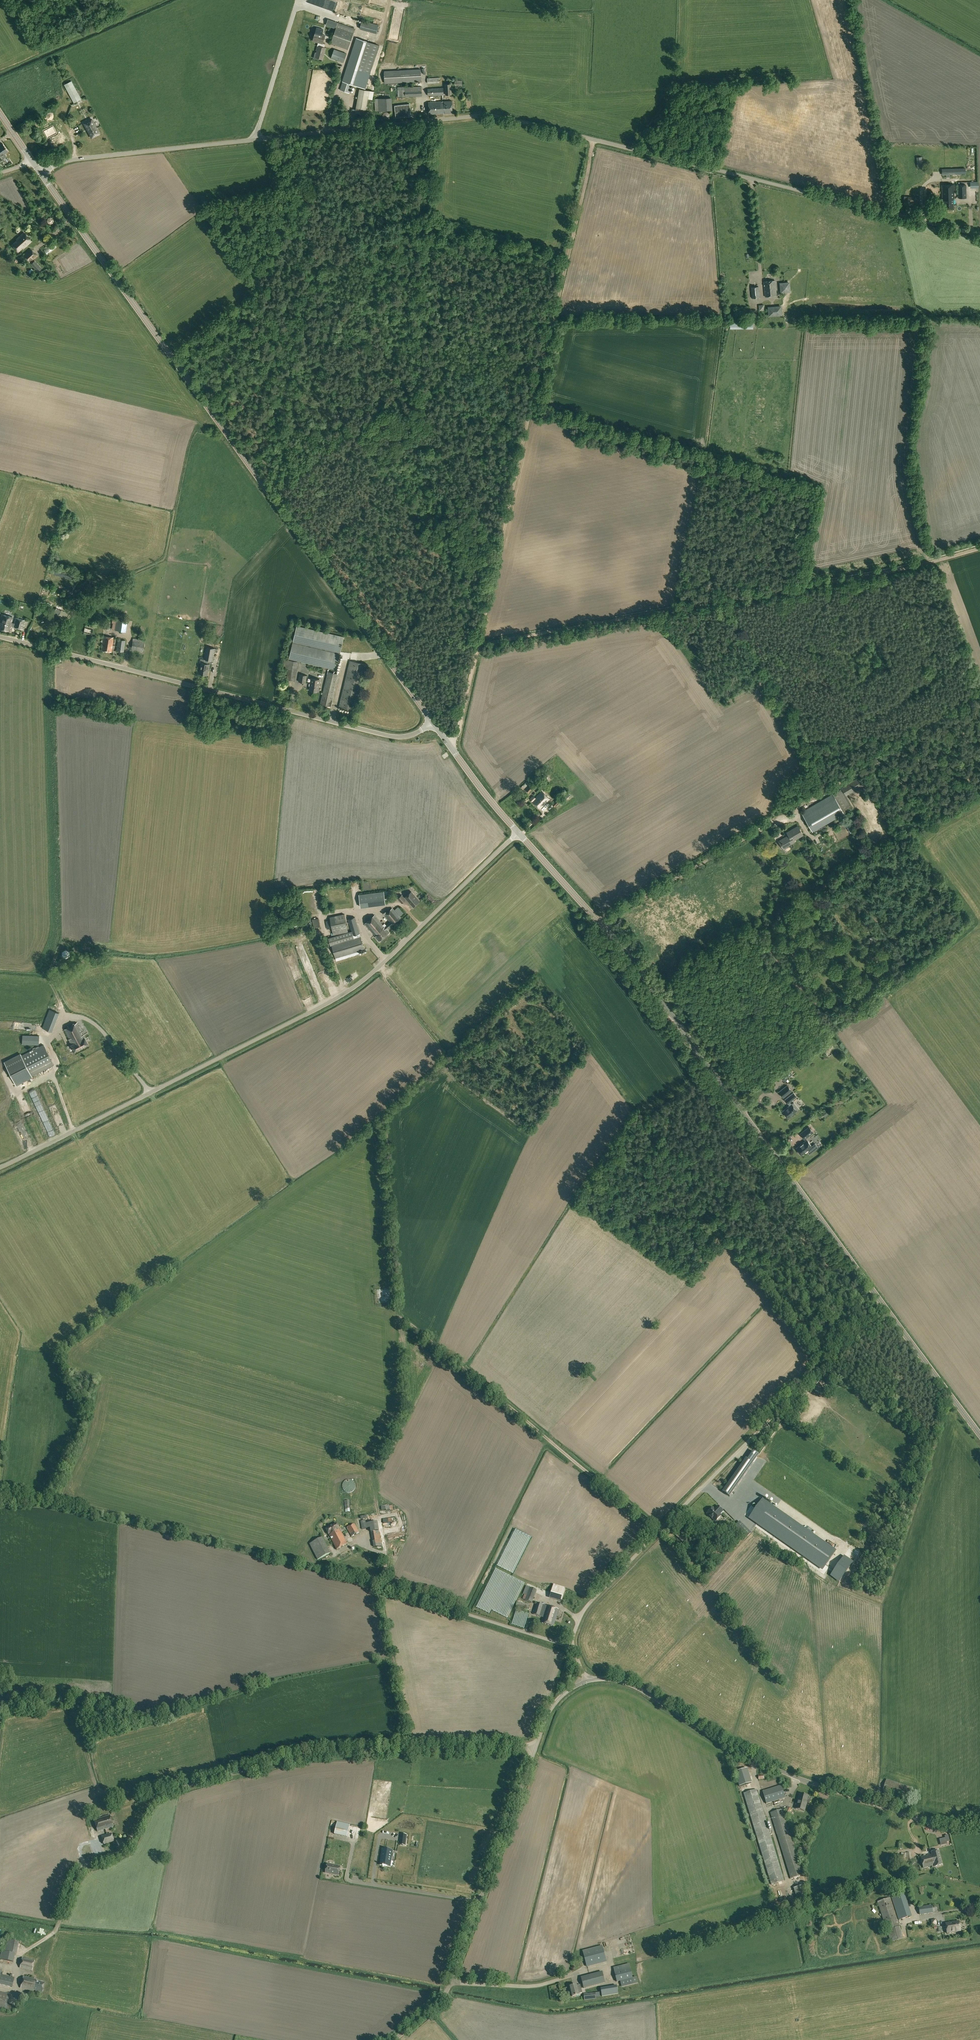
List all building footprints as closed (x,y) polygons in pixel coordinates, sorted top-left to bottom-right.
[(379,25),(362,20),(360,29),(376,33),(379,25)] [(351,39),(352,39),(355,29),(338,22),(334,33),(331,43),(348,49),(351,39)] [(318,42),(317,45),(324,47),(325,44),(323,43),(325,35),(315,32),(313,41),(318,42)] [(368,77),(375,54),(378,45),(357,38),(344,79),(340,90),(350,93),(353,82),(360,84),(363,75),(368,77)] [(326,48),(324,47),(317,45),(316,50),(317,51),(316,57),(323,59),(326,48)] [(344,62),(347,54),(334,49),(331,58),(344,62)] [(421,81),(421,69),(384,71),(385,83),(421,81)] [(87,110),(71,81),(64,85),(79,113),(87,110)] [(405,87),(398,87),(398,94),(396,94),(397,97),(405,97),(422,96),(422,86),(405,87)] [(359,89),(355,112),(365,114),(368,99),(373,99),(373,91),(369,90),(359,89)] [(391,99),(377,102),(379,113),(394,110),(391,99)] [(428,102),(429,114),(452,113),(452,101),(428,102)] [(84,123),(92,138),(99,134),(92,119),(84,123)] [(48,139),(57,134),(53,126),(44,131),(48,139)] [(56,137),(61,144),(67,139),(62,133),(56,137)] [(946,175),(946,177),(950,177),(950,175),(965,174),(965,168),(941,169),(942,175),(946,175)] [(944,198),(944,208),(953,208),(953,198),(954,198),(954,184),(942,185),(942,198),(944,198)] [(904,205),(917,206),(918,197),(904,196),(904,205)] [(12,245),(18,251),(22,247),(23,248),(31,241),(23,233),(16,239),(17,240),(12,245)] [(49,253),(56,245),(53,242),(46,251),(49,253)] [(23,255),(30,263),(37,256),(30,248),(23,255)] [(31,264),(38,272),(42,268),(35,260),(31,264)] [(764,281),(765,297),(776,296),(775,280),(764,281)] [(780,285),(781,293),(790,292),(789,284),(780,285)] [(751,287),(752,298),(760,298),(759,286),(751,287)] [(768,308),(769,317),(781,316),(781,307),(768,308)] [(50,620),(54,622),(58,615),(65,619),(68,614),(61,610),(60,612),(55,609),(50,620)] [(8,631),(10,625),(22,629),(25,620),(16,618),(14,624),(11,623),(12,617),(2,614),(0,620),(0,629),(8,631)] [(114,629),(125,631),(127,620),(115,619),(112,618),(112,622),(115,622),(114,629)] [(83,633),(92,635),(94,628),(85,625),(83,633)] [(289,659),(336,670),(344,637),(297,625),(289,659)] [(101,650),(111,652),(113,642),(114,637),(104,636),(101,650)] [(131,649),(143,651),(145,640),(133,638),(131,649)] [(116,650),(124,652),(125,640),(118,639),(116,650)] [(199,673),(207,674),(208,668),(209,668),(210,664),(207,664),(208,660),(213,661),(215,648),(206,647),(204,659),(205,659),(204,663),(201,663),(199,673)] [(286,679),(295,681),(297,666),(298,662),(284,659),(282,667),(288,668),(286,679)] [(339,707),(356,712),(368,665),(350,660),(339,707)] [(320,704),(332,706),(339,674),(328,671),(320,704)] [(298,681),(306,683),(307,675),(299,674),(298,681)] [(309,690),(318,692),(320,679),(311,678),(309,690)] [(801,812),(813,831),(844,813),(853,807),(847,796),(865,786),(860,777),(851,782),(841,788),(842,789),(801,812)] [(526,790),(529,793),(534,788),(531,785),(526,790)] [(530,799),(540,808),(550,799),(542,791),(535,798),(533,796),(530,799)] [(757,826),(759,828),(765,825),(763,822),(762,820),(756,823),(758,825),(757,826)] [(788,835),(786,837),(779,841),(783,848),(793,843),(792,841),(803,835),(798,825),(786,832),(788,835)] [(359,895),(360,907),(385,904),(384,891),(359,895)] [(405,897),(413,906),(419,901),(411,891),(405,897)] [(375,936),(379,941),(390,932),(387,929),(400,917),(392,908),(384,915),(389,920),(390,922),(386,925),(385,923),(383,925),(374,915),(365,923),(375,936)] [(332,929),(333,935),(348,932),(345,917),(344,914),(330,917),(330,920),(326,921),(327,929),(332,928),(332,929)] [(364,949),(355,917),(348,919),(352,931),(328,938),(330,945),(331,944),(336,960),(360,953),(359,951),(364,949)] [(313,981),(319,978),(313,967),(308,970),(313,981)] [(354,974),(348,980),(351,983),(358,977),(354,974)] [(42,1028),(52,1032),(59,1013),(49,1009),(42,1028)] [(71,1044),(74,1051),(88,1044),(77,1023),(64,1029),(69,1039),(71,1044)] [(22,1044),(39,1045),(39,1036),(22,1035),(22,1044)] [(43,1045),(21,1056),(20,1054),(4,1063),(16,1085),(32,1077),(31,1076),(53,1065),(43,1045)] [(783,1097),(792,1090),(787,1084),(778,1092),(783,1097)] [(789,1105),(782,1111),(788,1118),(797,1111),(797,1110),(799,1109),(794,1102),(792,1104),(792,1103),(791,1103),(790,1102),(794,1099),(797,1096),(793,1092),(784,1099),(789,1105)] [(49,1118),(45,1120),(52,1139),(57,1137),(49,1118)] [(800,1134),(805,1140),(814,1132),(809,1126),(800,1134)] [(796,1148),(802,1155),(812,1146),(806,1140),(796,1148)] [(723,1492),(730,1496),(759,1455),(753,1451),(748,1459),(746,1458),(723,1492)] [(342,1485),(342,1486),(342,1487),(342,1488),(343,1488),(343,1489),(343,1490),(344,1490),(344,1491),(345,1491),(346,1492),(347,1492),(348,1492),(349,1492),(350,1492),(351,1492),(352,1492),(352,1491),(353,1491),(354,1490),(354,1489),(355,1489),(355,1488),(355,1487),(355,1486),(356,1486),(355,1485),(355,1484),(355,1483),(355,1482),(354,1482),(354,1481),(353,1481),(353,1480),(352,1480),(351,1479),(350,1479),(349,1479),(348,1479),(347,1479),(346,1479),(346,1480),(345,1480),(344,1481),(344,1482),(343,1482),(343,1483),(342,1484),(342,1485)] [(762,1499),(749,1518),(823,1569),(836,1551),(762,1499)] [(720,1517),(719,1515),(722,1512),(717,1507),(714,1510),(712,1509),(711,1510),(709,1510),(708,1512),(708,1513),(706,1514),(709,1517),(711,1519),(715,1523),(720,1517)] [(370,1528),(373,1547),(381,1546),(377,1521),(366,1524),(365,1520),(360,1521),(362,1529),(370,1528)] [(733,1528),(745,1539),(750,1533),(739,1522),(733,1528)] [(329,1534),(337,1550),(347,1544),(339,1529),(340,1529),(337,1524),(326,1529),(328,1534),(329,1534)] [(347,1528),(352,1536),(359,1532),(354,1524),(347,1528)] [(675,1535),(683,1542),(683,1541),(688,1537),(688,1536),(681,1529),(675,1535)] [(310,1544),(318,1559),(330,1553),(322,1538),(310,1544)] [(852,1577),(856,1570),(841,1561),(837,1568),(852,1577)] [(522,1599),(532,1603),(536,1590),(526,1585),(522,1594),(524,1594),(522,1599)] [(549,1598),(561,1602),(565,1588),(553,1585),(549,1598)] [(541,1623),(553,1626),(559,1610),(537,1603),(533,1614),(543,1617),(541,1623)] [(739,1786),(751,1783),(747,1768),(735,1772),(739,1786)] [(883,1791),(911,1800),(915,1789),(886,1779),(883,1791)] [(762,1791),(766,1804),(785,1798),(781,1785),(762,1791)] [(744,1793),(772,1884),(784,1881),(756,1789),(744,1793)] [(795,1809),(804,1811),(808,1796),(800,1793),(796,1807),(795,1809)] [(771,1813),(791,1879),(803,1875),(783,1809),(771,1813)] [(94,1820),(97,1831),(113,1827),(110,1815),(94,1820)] [(334,1834),(346,1836),(349,1824),(337,1821),(334,1834)] [(111,1834),(101,1837),(104,1844),(113,1841),(111,1834)] [(945,1838),(939,1839),(941,1846),(947,1844),(947,1842),(949,1841),(948,1835),(944,1836),(945,1838)] [(390,1866),(392,1851),(383,1849),(380,1865),(383,1865),(383,1866),(384,1866),(384,1865),(387,1866),(390,1866)] [(931,1854),(930,1854),(933,1867),(942,1865),(938,1850),(931,1852),(931,1854)] [(888,1856),(888,1863),(904,1861),(903,1854),(888,1856)] [(920,1857),(923,1868),(931,1866),(932,1867),(933,1867),(930,1854),(920,1857)] [(325,1873),(339,1875),(340,1866),(327,1864),(325,1873)] [(793,1888),(798,1902),(808,1899),(804,1885),(793,1888)] [(785,1899),(792,1897),(791,1890),(783,1891),(785,1899)] [(892,1897),(899,1919),(911,1915),(904,1893),(892,1897)] [(891,1942),(903,1938),(900,1926),(899,1927),(890,1898),(878,1902),(891,1942)] [(918,1907),(919,1915),(932,1913),(931,1905),(918,1907)] [(945,1923),(947,1933),(960,1931),(959,1921),(945,1923)] [(4,1939),(0,1957),(0,1959),(13,1962),(15,1953),(16,1954),(19,1942),(4,1939)] [(583,1951),(587,1966),(606,1961),(602,1946),(583,1951)] [(20,1968),(32,1971),(35,1960),(22,1957),(20,1968)] [(613,1968),(617,1982),(620,1981),(632,1978),(629,1964),(613,1968)] [(12,1987),(14,1978),(0,1974),(1,1970),(0,1970),(0,1984),(12,1987)] [(602,1972),(581,1977),(583,1984),(584,1988),(605,1983),(602,1972)] [(34,1990),(42,1992),(44,1982),(36,1980),(36,1979),(23,1976),(21,1988),(33,1991),(34,1990)] [(638,1983),(636,1977),(632,1978),(620,1981),(621,1987),(637,1983),(638,1983)] [(577,1985),(570,1986),(572,1996),(579,1995),(579,1993),(582,1992),(580,1985),(577,1986),(577,1985)] [(604,1995),(619,1992),(618,1985),(602,1988),(604,1995)] [(10,2011),(11,2005),(8,2004),(10,1994),(0,1992),(0,2008),(10,2011)]
